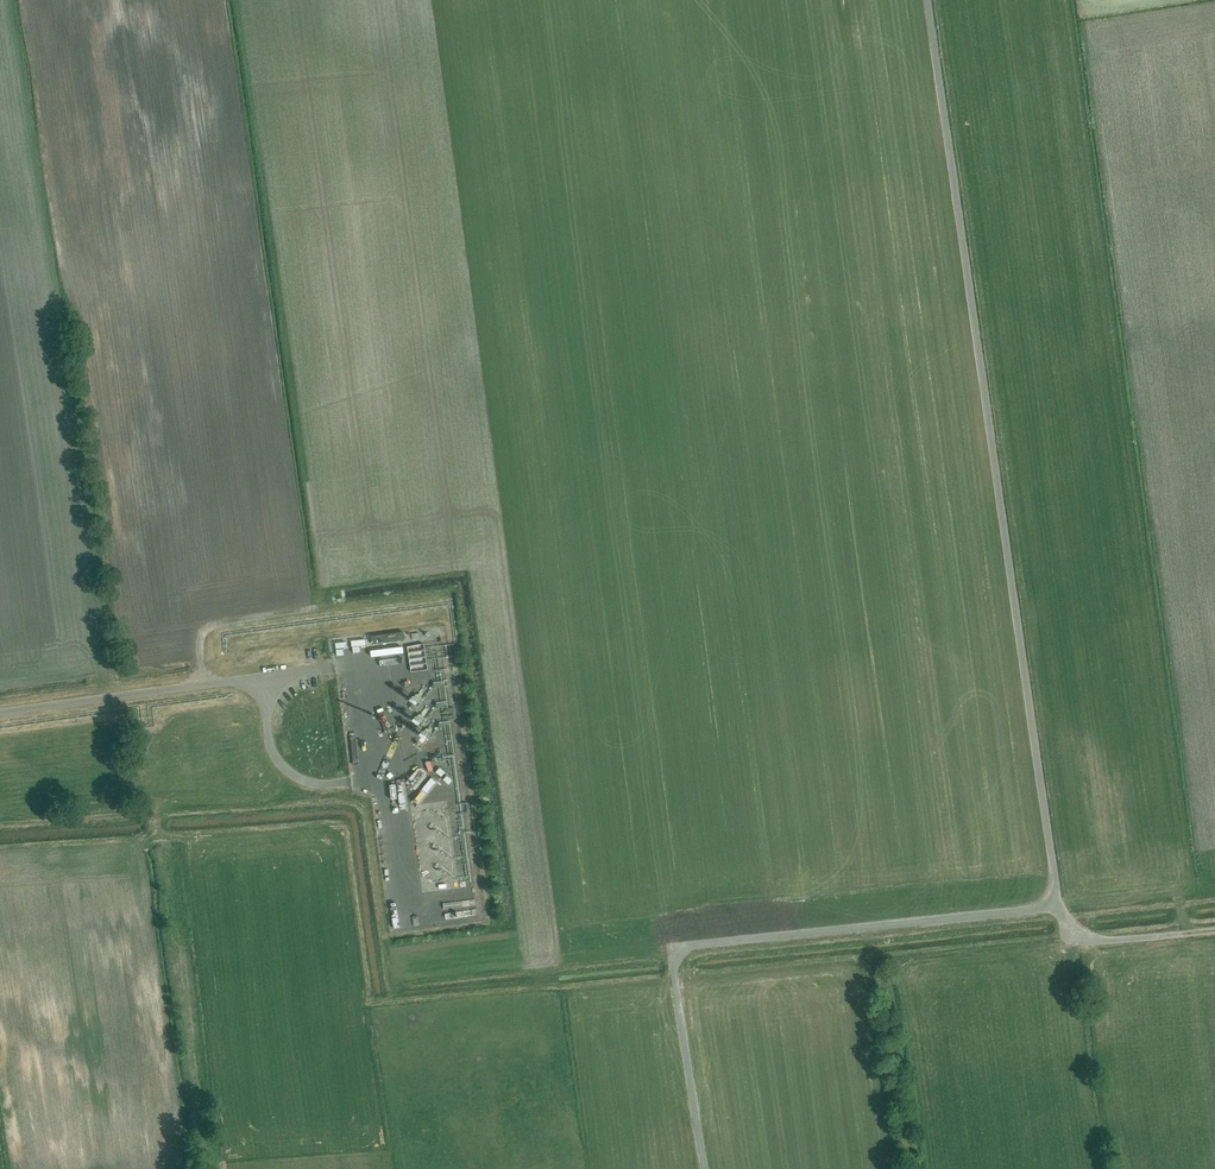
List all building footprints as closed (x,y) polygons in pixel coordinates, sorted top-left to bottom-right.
[(405,641),(404,633),(372,637),(373,646),(405,641)]
